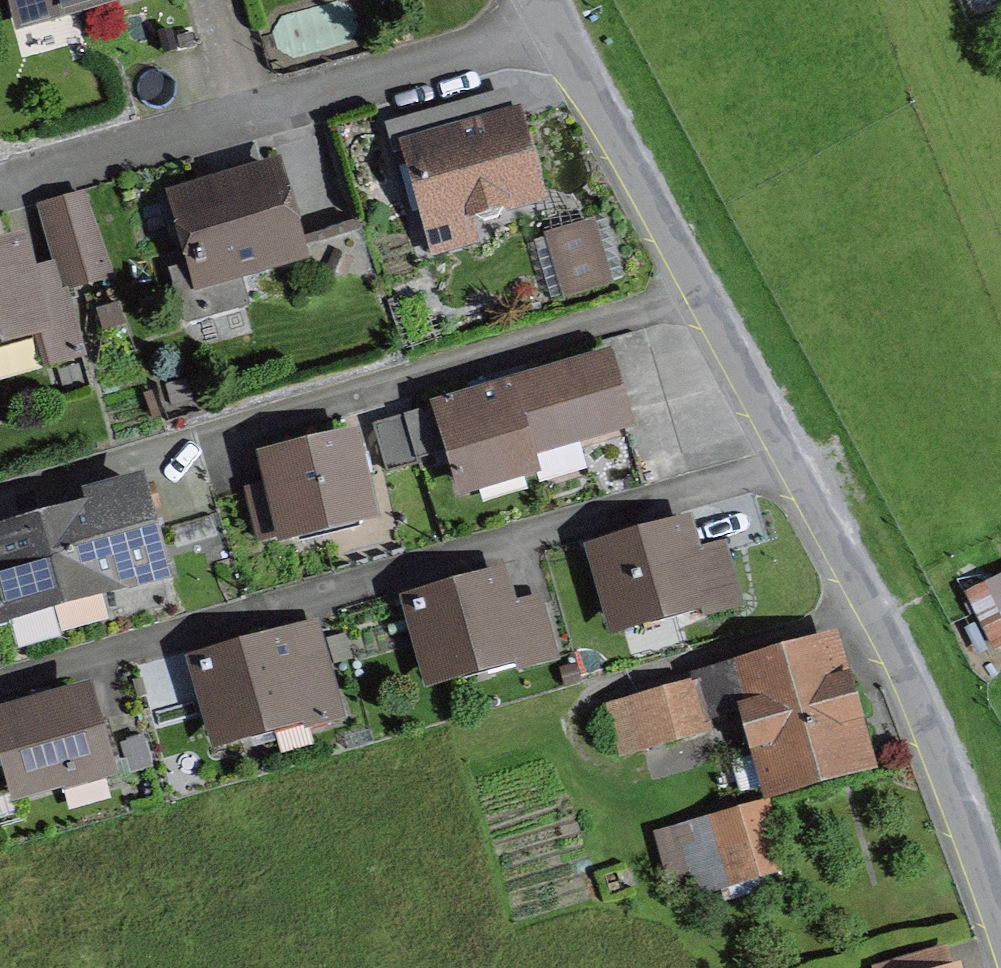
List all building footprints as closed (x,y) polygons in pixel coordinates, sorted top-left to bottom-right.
[(9,35),(131,0),(0,0),(0,2),(9,35)] [(506,117),(386,151),(419,266),(467,253),(461,233),(533,212),(506,117)] [(266,174),(151,205),(184,325),(247,308),(238,277),(291,263),(266,174)] [(81,202),(36,215),(61,297),(106,283),(81,202)] [(584,230),(540,243),(557,304),(601,292),(584,230)] [(0,252),(0,359),(22,353),(29,383),(75,372),(59,310),(31,316),(14,248),(0,252)] [(600,358),(420,410),(448,506),(526,484),(522,467),(623,438),(600,358)] [(345,434),(233,467),(260,558),(372,524),(345,434)] [(158,590),(131,496),(0,533),(0,635),(158,590)] [(677,517),(574,549),(603,640),(686,614),(691,631),(739,616),(720,557),(692,566),(677,517)] [(997,655),(1000,653),(1000,575),(969,588),(997,655)] [(499,579),(398,603),(418,689),(511,668),(513,679),(562,668),(544,594),(504,603),(499,579)] [(316,632),(185,665),(208,754),(339,720),(316,632)] [(770,833),(876,803),(836,660),(644,713),(658,762),(744,738),(770,833)] [(0,719),(0,809),(96,784),(74,700),(0,719)] [(773,881),(758,823),(708,836),(722,894),(773,881)]
